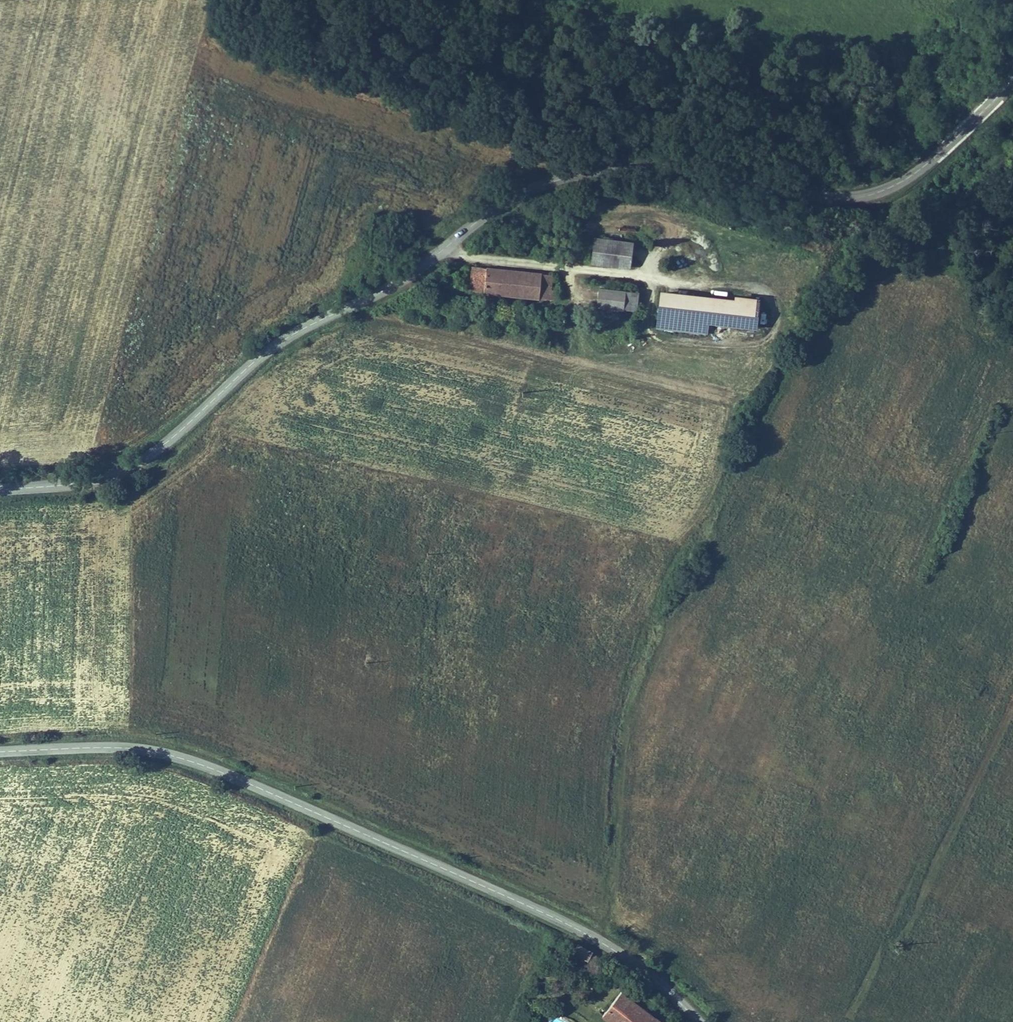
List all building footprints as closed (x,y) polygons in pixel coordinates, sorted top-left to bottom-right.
[(630,271),(634,247),(596,242),(592,266),(630,271)] [(548,301),(550,274),(471,267),(469,295),(548,301)] [(636,313),(637,297),(599,293),(597,309),(636,313)] [(709,336),(709,329),(757,335),(760,302),(735,299),(734,303),(660,295),(657,330),(709,336)] [(589,948),(584,945),(579,955),(584,958),(589,948)] [(589,948),(584,958),(594,963),(599,954),(589,948)] [(608,971),(591,996),(624,1021),(662,1021),(664,1019),(624,985),(615,996),(605,988),(614,977),(608,971)] [(624,985),(614,977),(605,988),(615,996),(624,985)]
